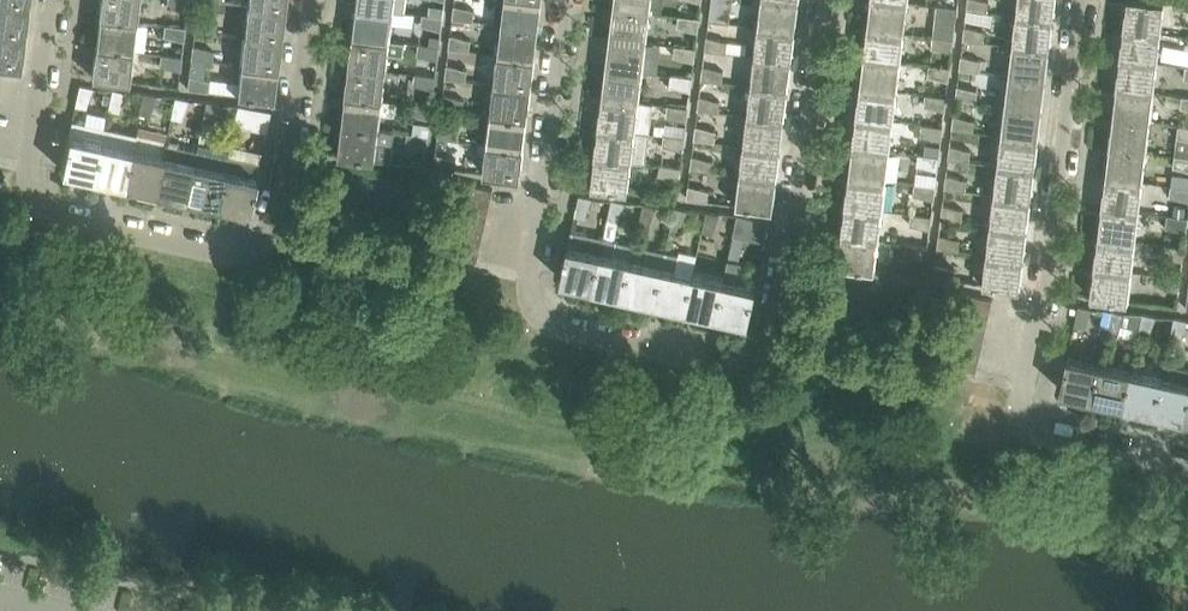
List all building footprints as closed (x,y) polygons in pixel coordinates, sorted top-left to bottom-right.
[(139,0),(101,0),(99,15),(135,20),(137,20),(139,0)] [(187,10),(188,0),(167,0),(166,5),(187,10)] [(357,4),(394,9),(405,10),(406,0),(358,0),(357,4)] [(538,27),(542,0),(495,0),(492,21),(502,23),(538,27)] [(613,6),(649,11),(651,0),(614,0),(613,6)] [(709,18),(730,20),(732,0),(712,0),(709,18)] [(757,24),(795,28),(798,0),(760,0),(757,24)] [(867,28),(903,33),(907,1),(900,0),(871,0),(867,28)] [(967,7),(987,10),(988,0),(968,0),(967,7)] [(1016,13),(1052,17),(1055,0),(1018,0),(1016,13)] [(1124,26),(1160,30),(1164,1),(1157,0),(1127,0),(1124,26)] [(475,7),(454,2),(452,16),(474,19),(475,7)] [(24,36),(28,6),(0,3),(0,33),(24,36)] [(250,3),(246,33),(280,37),(284,8),(250,3)] [(357,4),(353,34),(390,38),(394,9),(357,4)] [(938,16),(955,20),(957,7),(936,4),(935,16),(938,16)] [(613,6),(610,36),(645,41),(649,11),(613,6)] [(420,24),(441,29),(443,15),(422,12),(420,24)] [(217,18),(196,13),(195,28),(216,30),(217,18)] [(1049,49),(1052,17),(1016,13),(1012,45),(1049,49)] [(680,25),(697,30),(699,17),(679,14),(677,25),(680,25)] [(135,20),(99,15),(95,45),(132,49),(133,50),(137,20),(135,20)] [(162,35),(183,40),(185,26),(164,23),(162,35)] [(538,27),(502,23),(498,52),(535,57),(538,27)] [(795,28),(757,24),(754,54),(791,58),(795,28)] [(982,30),(964,26),(963,39),(983,41),(985,30),(982,30)] [(1124,26),(1120,56),(1157,60),(1160,30),(1124,26)] [(867,28),(864,57),(900,62),(903,33),(867,28)] [(471,37),(451,32),(449,46),(470,49),(471,37)] [(24,36),(0,33),(0,64),(20,67),(24,36)] [(280,37),(246,33),(243,63),(277,67),(280,37)] [(353,34),(350,64),(386,68),(388,52),(402,53),(403,40),(390,38),(353,34)] [(724,39),(707,35),(706,48),(726,50),(727,39),(724,39)] [(610,36),(606,66),(642,71),(645,41),(610,36)] [(934,47),(951,52),(953,39),(932,36),(931,47),(934,47)] [(417,54),(437,59),(439,44),(418,42),(417,54)] [(213,48),(193,43),(191,57),(212,60),(213,48)] [(677,55),(694,60),(695,47),(675,44),(673,55),(677,55)] [(129,80),(133,50),(132,49),(95,45),(92,75),(129,80)] [(1012,45),(1009,76),(1045,80),(1049,49),(1012,45)] [(535,57),(498,52),(495,82),(531,87),(535,57)] [(159,65),(180,70),(181,56),(160,53),(159,65)] [(791,58),(754,54),(750,84),(787,88),(791,58)] [(1120,56),(1117,86),(1153,90),(1157,60),(1120,56)] [(864,57),(860,87),(896,92),(900,62),(864,57)] [(978,61),(961,57),(959,70),(980,72),(981,61),(978,61)] [(468,67),(447,62),(445,76),(466,79),(468,67)] [(241,82),(239,94),(273,98),(277,67),(243,63),(241,82)] [(350,64),(346,94),(383,98),(385,81),(398,83),(400,70),(386,68),(350,64)] [(720,69),(703,65),(702,78),(722,81),(724,69),(720,69)] [(930,77),(948,81),(949,68),(929,65),(927,77),(930,77)] [(606,66),(602,96),(638,101),(642,71),(606,66)] [(413,84),(434,89),(436,74),(414,72),(413,84)] [(210,78),(189,73),(187,87),(208,90),(210,78)] [(673,85),(690,90),(692,77),(671,74),(670,85),(673,85)] [(1041,110),(1045,80),(1009,76),(1005,105),(1041,110)] [(531,87),(495,82),(493,99),(479,97),(478,110),(491,112),(527,117),(531,87)] [(86,106),(92,86),(79,84),(75,104),(86,106)] [(787,88),(750,84),(747,114),(784,118),(787,88)] [(974,91),(957,86),(955,99),(976,102),(977,91),(974,91)] [(1117,86),(1113,116),(1149,120),(1153,90),(1117,86)] [(860,87),(856,117),(893,121),(896,92),(860,87)] [(122,111),(129,91),(115,88),(110,109),(122,111)] [(153,116),(160,95),(146,92),(142,113),(153,116)] [(464,97),(443,92),(441,106),(463,108),(464,97)] [(346,94),(342,124),(379,128),(381,111),(395,113),(396,100),(383,98),(346,94)] [(717,99),(700,95),(698,108),(719,111),(720,99),(717,99)] [(925,95),(924,106),(927,106),(944,111),(945,98),(925,95)] [(185,119),(192,99),(178,96),(173,117),(185,119)] [(652,103),(638,101),(602,96),(598,126),(648,133),(652,103)] [(215,123),(222,103),(208,100),(203,120),(215,123)] [(430,119),(432,105),(411,102),(409,114),(430,119)] [(236,123),(266,130),(270,109),(241,103),(236,123)] [(669,115),(686,120),(688,107),(667,104),(666,116),(669,115)] [(1005,105),(1001,135),(1037,140),(1041,110),(1005,105)] [(527,117),(491,112),(487,142),(524,146),(527,117)] [(747,114),(746,119),(743,144),(780,148),(784,118),(747,114)] [(970,121),(953,116),(952,129),(972,132),(974,121),(970,121)] [(1113,116),(1109,146),(1146,150),(1149,120),(1113,116)] [(889,151),(893,121),(856,117),(853,146),(889,151)] [(61,168),(94,175),(106,126),(72,119),(66,142),(65,147),(61,168)] [(460,126),(440,121),(438,135),(459,138),(460,126)] [(1174,153),(1187,155),(1187,125),(1178,123),(1174,153)] [(342,124),(339,154),(375,159),(377,142),(393,144),(394,130),(379,128),(342,124)] [(916,124),(914,135),(923,136),(940,140),(942,127),(916,124)] [(713,129),(696,125),(694,138),(715,141),(716,129),(713,129)] [(94,175),(125,182),(128,170),(137,133),(106,126),(94,175)] [(595,156),(630,161),(644,163),(648,133),(598,126),(595,156)] [(428,134),(406,131),(406,143),(427,147),(428,134)] [(137,133),(128,170),(125,182),(156,189),(167,143),(168,140),(137,133)] [(665,145),(683,150),(684,137),(664,134),(662,146),(665,145)] [(1034,169),(1037,140),(1001,135),(998,165),(1034,169)] [(197,149),(187,196),(219,203),(229,154),(230,149),(199,142),(197,149)] [(474,171),(484,172),(520,177),(524,146),(487,142),(485,159),(476,158),(474,171)] [(156,189),(187,196),(197,149),(167,143),(156,189)] [(743,144),(740,170),(739,174),(746,175),(776,179),(780,148),(743,144)] [(926,154),(938,156),(939,145),(927,144),(926,154)] [(853,146),(850,170),(849,175),(885,180),(889,151),(853,146)] [(967,150),(950,146),(948,159),(969,161),(970,150),(967,150)] [(1109,146),(1106,170),(1106,175),(1142,180),(1146,150),(1109,146)] [(919,165),(936,170),(938,156),(926,154),(918,153),(917,154),(916,166),(919,165)] [(1187,168),(1187,155),(1174,153),(1173,164),(1176,164),(1187,168)] [(259,160),(229,154),(219,203),(248,209),(259,160)] [(435,155),(434,166),(455,169),(456,160),(435,155)] [(692,155),(691,168),(711,171),(712,159),(709,160),(692,155)] [(595,156),(591,186),(627,190),(630,161),(595,156)] [(662,176),(679,180),(680,167),(660,164),(659,176),(662,176)] [(998,165),(997,170),(994,194),(1030,199),(1034,169),(998,165)] [(776,179),(746,175),(739,174),(736,204),(773,208),(776,179)] [(849,175),(845,206),(882,211),(885,180),(849,175)] [(963,180),(946,175),(944,188),(965,191),(966,180),(963,180)] [(1106,175),(1102,205),(1138,210),(1142,180),(1106,175)] [(462,181),(458,198),(489,203),(493,188),(462,181)] [(916,194),(933,199),(934,186),(914,183),(912,194),(916,194)] [(1187,199),(1187,185),(1171,183),(1169,194),(1172,194),(1187,199)] [(687,198),(707,200),(709,189),(706,189),(689,185),(687,198)] [(592,197),(579,194),(574,214),(584,216),(592,197)] [(1026,229),(1030,199),(994,194),(990,224),(1026,229)] [(489,203),(458,198),(455,211),(486,216),(489,203)] [(593,285),(624,292),(635,243),(616,239),(619,221),(626,201),(612,198),(604,236),(593,285)] [(651,226),(659,205),(645,202),(640,223),(651,226)] [(959,210),(942,205),(941,218),(961,221),(963,210),(959,210)] [(1102,205),(1098,235),(1135,240),(1138,210),(1102,205)] [(682,229),(689,209),(675,206),(670,226),(682,229)] [(845,206),(842,235),(878,240),(882,211),(845,206)] [(721,213),(707,210),(702,231),(714,234),(721,213)] [(455,211),(452,224),(483,231),(486,216),(455,211)] [(736,215),(728,258),(738,260),(744,236),(765,241),(770,219),(737,212),(736,215)] [(912,225),(929,230),(930,217),(910,214),(908,225),(912,225)] [(1169,224),(1186,230),(1187,216),(1167,214),(1166,224),(1169,224)] [(483,231),(452,224),(449,238),(480,244),(483,231)] [(1026,229),(990,224),(986,255),(1023,259),(1026,229)] [(571,229),(560,278),(593,285),(604,236),(571,229)] [(874,269),(878,240),(842,235),(838,264),(874,269)] [(956,240),(939,235),(937,248),(957,251),(959,240),(956,240)] [(1098,235),(1095,265),(1131,270),(1135,240),(1098,235)] [(449,238),(446,253),(477,260),(480,244),(449,238)] [(907,242),(906,253),(926,258),(928,245),(907,242)] [(635,243),(624,292),(655,299),(665,250),(635,243)] [(1165,254),(1182,259),(1184,246),(1163,243),(1162,254),(1165,254)] [(655,299),(685,306),(693,271),(675,267),(678,252),(665,250),(655,299)] [(1019,287),(1023,259),(986,255),(983,283),(1019,287)] [(748,320),(752,302),(756,285),(737,280),(741,261),(728,258),(724,277),(716,312),(748,320)] [(952,267),(935,263),(933,276),(954,279),(956,267),(952,267)] [(1091,296),(1127,300),(1131,270),(1095,265),(1091,296)] [(693,271),(685,306),(716,312),(724,277),(693,271)] [(1161,284),(1179,289),(1180,276),(1160,273),(1158,284),(1161,284)] [(962,291),(958,306),(989,313),(992,299),(992,298),(962,291)] [(1091,307),(1078,304),(1074,324),(1084,326),(1084,323),(1091,307)] [(958,306),(955,321),(986,327),(989,313),(958,306)] [(1118,329),(1124,312),(1111,309),(1107,329),(1117,332),(1118,329)] [(1150,333),(1157,316),(1144,313),(1139,333),(1150,336),(1150,333)] [(1180,336),(1187,320),(1174,317),(1169,337),(1180,339),(1180,336)] [(955,321),(952,334),(983,341),(986,327),(955,321)] [(952,334),(949,348),(980,355),(983,341),(952,334)] [(949,348),(946,363),(947,363),(977,370),(980,355),(949,348)] [(1100,360),(1067,353),(1060,388),(1092,395),(1100,360)] [(1092,395),(1122,402),(1131,367),(1100,360),(1092,395)] [(1153,409),(1184,416),(1187,398),(1187,366),(1164,361),(1161,374),(1153,409)] [(1122,402),(1153,409),(1161,374),(1131,367),(1122,402)]
